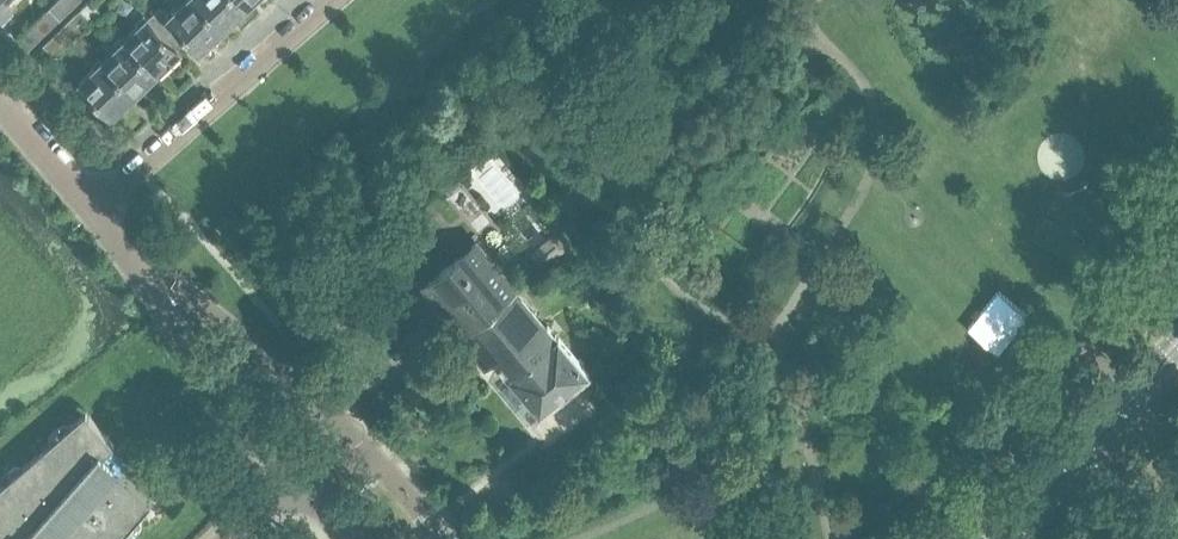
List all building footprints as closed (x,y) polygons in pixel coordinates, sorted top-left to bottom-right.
[(60,0),(56,0),(50,7),(60,18),(69,9),(60,0)] [(75,0),(60,0),(69,9),(77,2),(75,0)] [(93,18),(101,10),(92,0),(88,0),(81,7),(93,18)] [(148,16),(177,46),(188,36),(201,50),(224,28),(197,0),(184,0),(169,14),(160,5),(148,16)] [(240,0),(197,0),(224,28),(246,6),(240,0)] [(93,18),(81,7),(73,14),(84,26),(93,18)] [(84,26),(73,14),(43,43),(54,55),(84,26)] [(147,15),(124,36),(158,71),(181,49),(177,46),(148,16),(147,15)] [(158,71),(124,36),(102,58),(135,93),(158,71)] [(135,93),(102,58),(79,80),(112,115),(135,93)] [(439,180),(440,181),(448,192),(461,181),(452,170),(439,180)] [(400,223),(401,224),(405,228),(412,228),(417,224),(417,217),(412,211),(405,211),(400,216),(400,223)] [(237,233),(230,225),(223,232),(229,239),(237,233)] [(461,336),(508,298),(517,290),(476,241),(420,288),(461,336)] [(512,302),(508,298),(461,336),(486,367),(494,360),(540,415),(590,373),(559,336),(558,337),(548,325),(534,337),(507,306),(512,302)] [(152,497),(102,453),(114,443),(86,410),(0,485),(0,538),(114,538),(152,497)]
